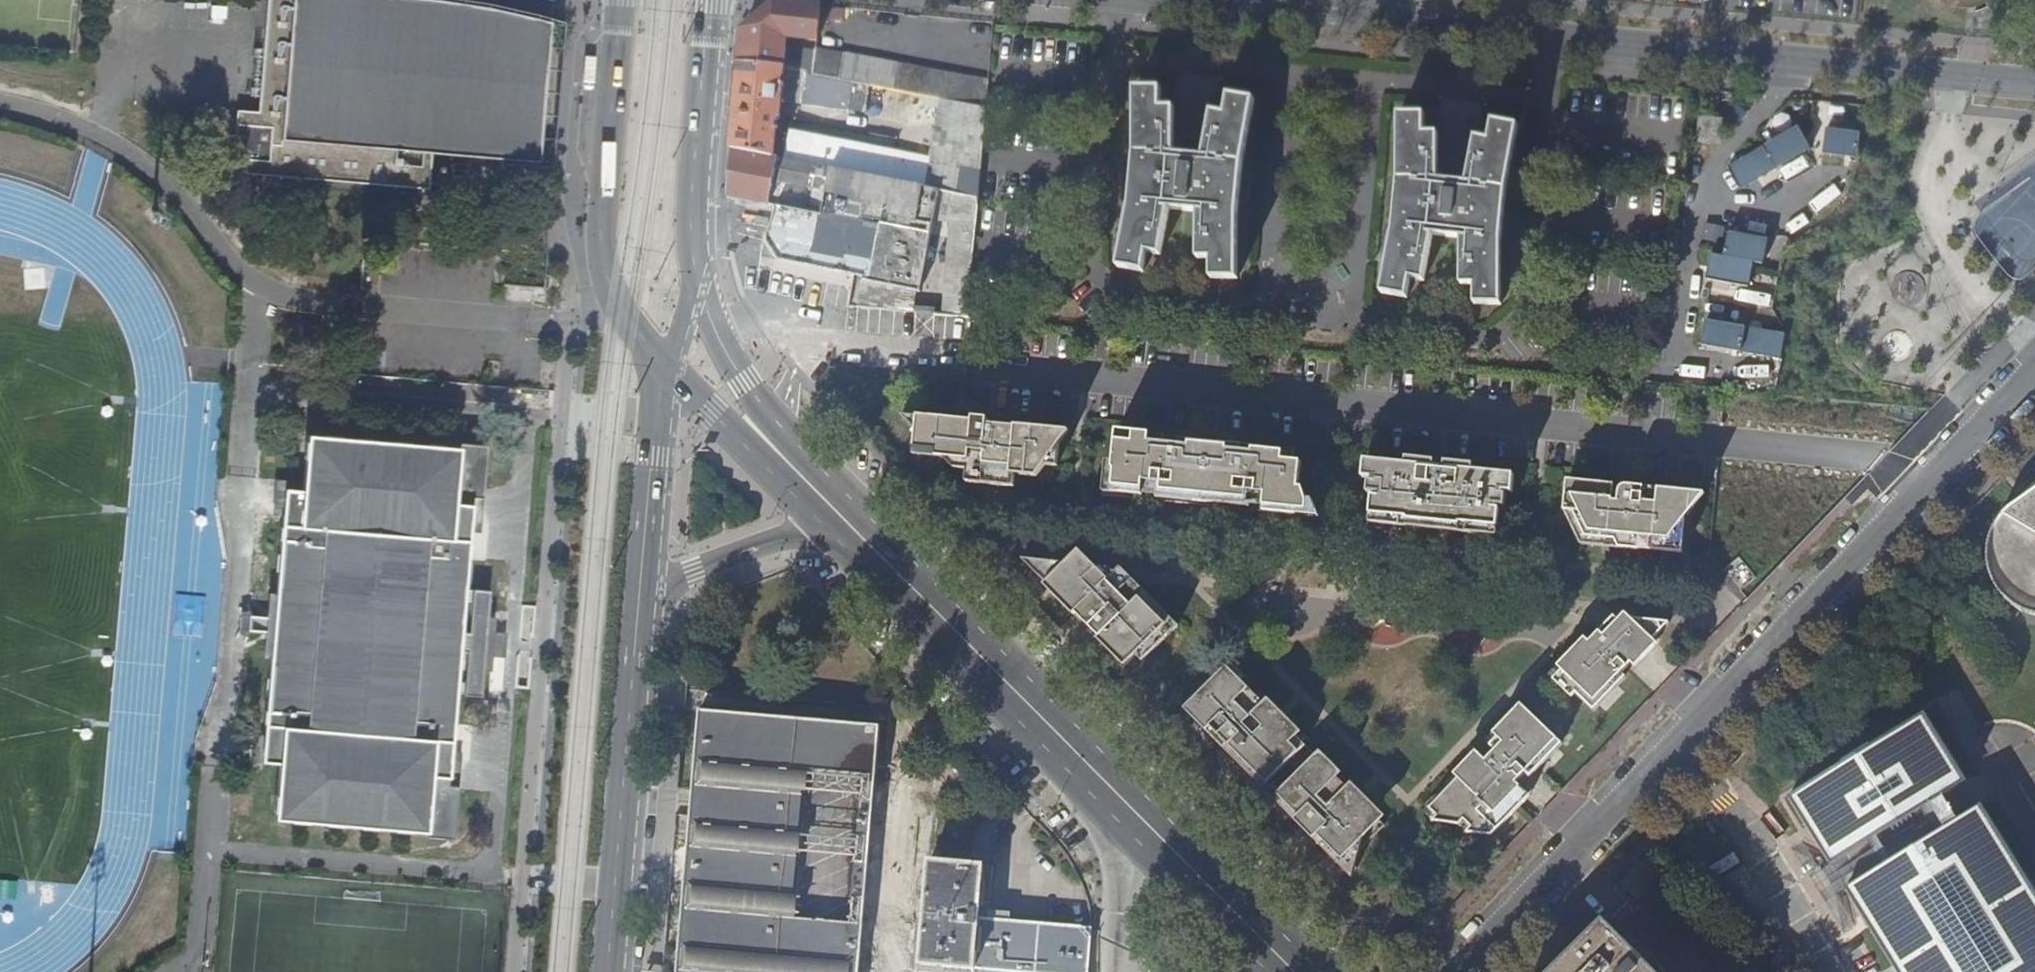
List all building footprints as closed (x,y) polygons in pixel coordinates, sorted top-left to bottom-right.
[(262,116),(288,117),(297,0),(272,0),(262,116)] [(324,145),(326,116),(335,0),(297,0),(288,117),(287,142),(324,145)] [(434,155),(549,165),(562,27),(485,6),(416,0),(335,0),(326,116),(324,145),(434,155)] [(1937,1),(1940,3),(1942,5),(1946,8),(1951,10),(1953,12),(1955,5),(1960,5),(1965,5),(1968,5),(1970,5),(1973,4),(1975,4),(1978,3),(1980,2),(1984,0),(1936,0),(1937,1)] [(785,69),(785,66),(787,47),(788,34),(819,40),(821,5),(782,1),(742,34),(740,60),(763,65),(785,69)] [(817,50),(787,47),(785,66),(785,69),(815,75),(817,50)] [(895,89),(899,64),(818,48),(817,50),(815,75),(895,89)] [(740,63),(733,149),(773,157),(780,117),(781,117),(782,102),(824,107),(824,105),(860,109),(862,96),(894,102),(897,90),(895,89),(815,75),(785,69),(763,65),(740,60),(740,63)] [(988,107),(990,80),(899,64),(895,89),(897,90),(941,98),(988,107)] [(1243,164),(1256,98),(1231,95),(1227,114),(1213,111),(1206,146),(1192,145),(1176,144),(1176,108),(1162,109),(1162,88),(1136,88),(1136,154),(1132,201),(1120,265),(1145,270),(1148,252),(1163,254),(1171,209),(1200,211),(1199,257),(1214,258),(1214,277),(1239,277),(1239,212),(1243,164)] [(927,187),(981,198),(988,107),(941,98),(931,160),(927,187)] [(231,177),(321,184),(321,178),(324,145),(287,142),(288,117),(262,116),(236,114),(235,129),(271,132),(269,163),(233,160),(231,177)] [(1507,191),(1519,129),(1494,124),(1490,144),(1476,141),(1468,177),(1456,176),(1439,174),(1439,137),(1425,137),(1425,118),(1400,119),(1399,183),(1395,234),(1384,296),(1408,302),(1412,283),(1425,285),(1434,239),(1464,241),(1464,288),(1478,288),(1478,308),(1503,307),(1503,243),(1507,191)] [(1704,118),(1702,139),(1722,141),(1724,121),(1704,118)] [(1860,134),(1828,129),(1824,150),(1857,156),(1860,134)] [(1801,131),(1733,162),(1741,181),(1810,150),(1801,131)] [(925,187),(927,187),(931,160),(793,133),(788,137),(784,159),(831,168),(925,187)] [(321,178),(321,184),(430,192),(434,155),(324,145),(321,178)] [(733,149),(729,196),(771,204),(776,177),(780,158),(773,157),(733,149)] [(827,187),(831,168),(784,159),(780,158),(776,177),(827,187)] [(822,214),(933,236),(935,224),(919,221),(925,187),(831,168),(827,187),(822,214)] [(922,293),(933,236),(822,214),(778,206),(769,244),(780,261),(865,278),(864,282),(922,293)] [(1709,228),(1706,253),(1723,255),(1726,230),(1709,228)] [(1763,244),(1728,239),(1725,263),(1712,261),(1709,284),(1750,289),(1753,264),(1761,265),(1763,244)] [(1736,303),(1768,307),(1769,295),(1737,292),(1736,303)] [(1000,319),(971,316),(970,323),(1000,326),(1000,319)] [(1784,333),(1708,324),(1705,348),(1781,357),(1784,333)] [(1072,428),(906,411),(958,464),(1040,472),(1072,428)] [(1255,500),(1314,507),(1306,483),(1302,483),(1305,458),(1286,456),(1287,448),(1256,445),(1256,448),(1153,438),(1154,429),(1120,426),(1117,455),(1109,454),(1107,472),(1116,474),(1114,488),(1172,492),(1172,489),(1197,491),(1197,494),(1231,497),(1231,494),(1256,496),(1255,500)] [(302,491),(284,489),(282,515),(273,614),(272,627),(264,731),(262,757),(279,759),(275,814),(425,828),(425,835),(452,837),(458,781),(448,781),(450,752),(456,693),(462,693),(462,695),(481,696),(483,670),(490,671),(491,658),(494,632),(494,618),(487,617),(490,591),(464,590),(468,532),(471,497),(481,498),(486,447),(458,444),(457,450),(307,435),(302,491)] [(1381,462),(1379,480),(1388,482),(1388,485),(1385,485),(1384,497),(1392,498),(1391,500),(1389,500),(1387,518),(1425,522),(1424,530),(1476,535),(1477,527),(1514,531),(1516,512),(1514,512),(1514,509),(1521,510),(1522,497),(1520,497),(1520,495),(1529,495),(1530,478),(1489,473),(1490,468),(1461,465),(1460,471),(1451,470),(1451,464),(1422,461),(1422,467),(1381,462)] [(1674,554),(1687,555),(1691,511),(1709,513),(1710,501),(1656,496),(1655,493),(1653,490),(1650,489),(1647,488),(1645,488),(1644,488),(1643,488),(1639,490),(1638,492),(1637,493),(1636,493),(1636,495),(1635,495),(1635,505),(1629,504),(1631,487),(1583,483),(1582,499),(1608,540),(1675,547),(1674,554)] [(2006,507),(2000,519),(1994,535),(1992,552),(1991,570),(2001,586),(2004,593),(2014,603),(2028,610),(2034,612),(2034,486),(2006,507)] [(478,532),(481,498),(471,497),(468,532),(478,532)] [(1121,571),(1065,560),(1053,574),(1110,621),(1120,629),(1118,631),(1145,659),(1177,628),(1121,571)] [(272,627),(273,614),(250,611),(248,625),(272,627)] [(1613,631),(1639,660),(1640,659),(1676,628),(1629,617),(1613,631)] [(1612,646),(1631,668),(1639,660),(1613,631),(1608,636),(1615,643),(1612,646)] [(505,633),(494,632),(491,658),(504,659),(505,633)] [(1624,674),(1631,668),(1612,646),(1615,643),(1608,636),(1604,632),(1560,674),(1595,711),(1628,678),(1624,674)] [(1326,835),(1318,843),(1323,848),(1340,865),(1383,823),(1225,663),(1182,706),(1223,747),(1230,753),(1239,745),(1247,754),(1239,763),(1252,778),(1310,834),(1318,827),(1326,835)] [(1454,819),(1459,815),(1466,822),(1461,828),(1467,828),(1491,834),(1509,815),(1521,802),(1507,788),(1525,771),(1529,775),(1562,744),(1528,708),(1491,744),(1495,749),(1482,761),(1475,756),(1468,765),(1463,759),(1422,799),(1433,811),(1427,815),(1428,817),(1430,815),(1454,819)] [(701,710),(679,971),(859,971),(879,727),(701,710)] [(1978,804),(1966,811),(1950,787),(1963,779),(1922,713),(1820,775),(1782,795),(1821,861),(1863,840),(1880,865),(1836,885),(1890,971),(2034,971),(2034,896),(1978,804)] [(1239,745),(1230,753),(1239,763),(1247,754),(1239,745)] [(460,753),(450,752),(448,781),(458,781),(460,753)] [(1310,834),(1318,843),(1326,835),(1318,827),(1310,834)] [(986,868),(930,862),(920,971),(922,971),(1089,971),(1092,930),(991,919),(991,909),(982,908),(986,868)] [(1600,922),(1581,940),(1549,971),(1650,971),(1600,922)]
